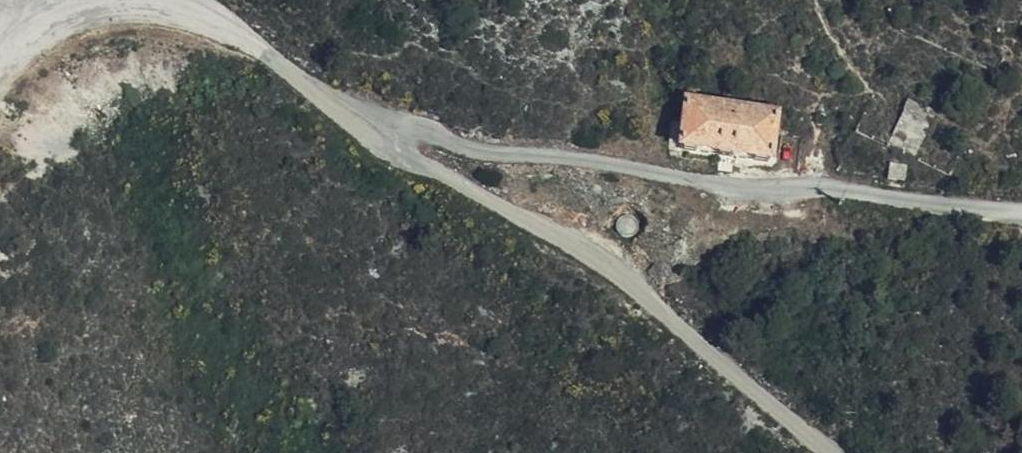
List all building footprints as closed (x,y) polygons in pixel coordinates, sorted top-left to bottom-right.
[(907,99),(892,142),(922,153),(937,110),(907,99)] [(682,153),(682,156),(772,160),(774,115),(684,110),(683,130),(673,130),(672,152),(682,153)] [(894,169),(892,184),(908,187),(910,172),(894,169)] [(626,236),(632,235),(637,230),(638,224),(635,218),(630,215),(623,216),(618,220),(617,227),(620,233),(626,236)]
